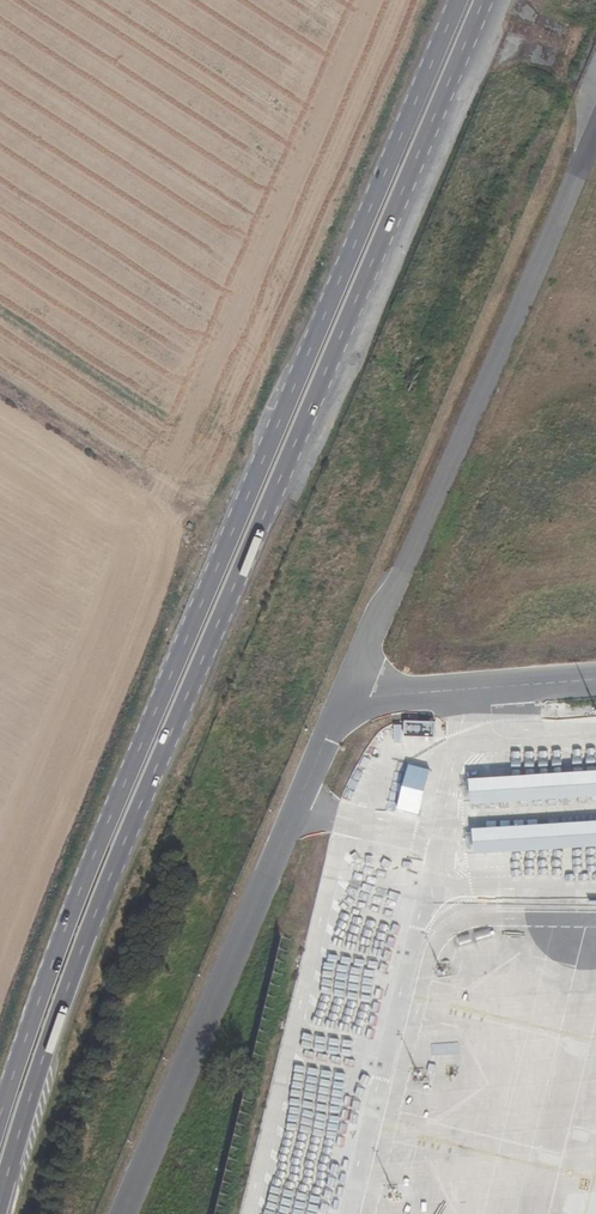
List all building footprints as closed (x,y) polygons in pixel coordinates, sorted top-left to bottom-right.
[(550,67),(553,50),(536,47),(533,64),(550,67)]
